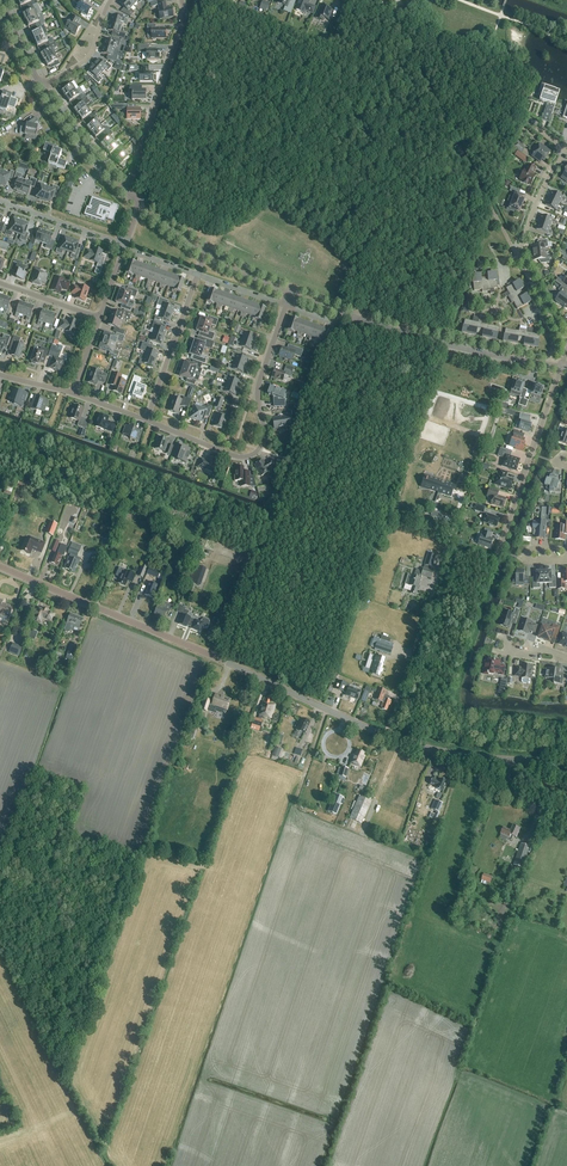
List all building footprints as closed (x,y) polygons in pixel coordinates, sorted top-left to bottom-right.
[(85,0),(74,0),(73,1),(79,5),(76,9),(87,16),(92,8),(84,3),(85,0)] [(134,6),(128,0),(122,0),(120,3),(128,11),(126,14),(125,14),(131,17),(135,12),(131,9),(134,6)] [(173,17),(171,8),(167,9),(165,0),(158,2),(157,0),(150,3),(152,8),(158,5),(159,10),(158,10),(159,14),(159,15),(159,18),(160,18),(160,19),(173,17)] [(267,11),(271,3),(263,0),(259,8),(267,11)] [(290,0),(279,0),(278,3),(286,7),(284,11),(291,13),(294,5),(289,3),(290,0)] [(309,0),(300,0),(296,10),(304,13),(305,10),(313,14),(316,7),(308,4),(309,0)] [(328,7),(321,5),(316,18),(323,21),(324,18),(328,20),(332,10),(328,9),(328,7)] [(37,16),(33,6),(30,7),(32,11),(24,14),(23,13),(26,20),(37,16)] [(37,16),(26,20),(29,27),(29,26),(37,23),(38,27),(41,26),(44,25),(45,24),(41,14),(37,16)] [(77,24),(81,19),(74,15),(71,20),(70,20),(66,28),(71,31),(71,32),(75,35),(81,27),(77,24)] [(129,17),(121,15),(120,19),(112,16),(110,23),(122,27),(123,23),(127,24),(129,17)] [(120,33),(122,27),(110,23),(108,30),(113,32),(112,35),(124,39),(126,34),(120,33)] [(44,25),(41,26),(38,27),(40,31),(32,34),(35,40),(45,36),(45,35),(48,34),(44,25)] [(166,39),(166,29),(156,29),(156,25),(147,25),(147,29),(151,29),(151,39),(152,39),(153,40),(155,40),(156,39),(166,39)] [(326,43),(329,37),(324,35),(321,41),(326,43)] [(50,45),(45,36),(35,40),(38,47),(46,43),(47,47),(50,45)] [(119,47),(121,40),(113,38),(112,41),(105,39),(103,46),(115,50),(116,46),(119,47)] [(41,54),(44,60),(55,55),(52,49),(57,46),(55,43),(50,45),(47,47),(49,50),(42,54),(41,54)] [(139,45),(139,53),(142,53),(142,59),(147,59),(159,59),(159,50),(150,50),(150,45),(139,45)] [(119,51),(115,50),(103,46),(101,53),(109,56),(108,60),(116,62),(119,51)] [(60,64),(58,61),(55,55),(44,60),(48,67),(48,66),(55,62),(57,66),(56,66),(60,64)] [(112,67),(107,62),(105,65),(99,59),(96,62),(95,61),(93,64),(103,73),(108,68),(110,70),(112,67)] [(100,76),(103,73),(93,64),(90,67),(91,67),(89,70),(94,76),(92,78),(98,84),(103,79),(100,76)] [(153,81),(152,72),(149,72),(149,65),(140,66),(140,67),(129,67),(129,73),(140,73),(140,81),(153,81)] [(76,90),(72,85),(70,81),(66,83),(66,84),(67,83),(70,86),(62,91),(62,90),(66,97),(76,90)] [(543,89),(539,100),(549,104),(546,112),(552,114),(556,102),(560,90),(545,85),(543,89)] [(147,92),(146,92),(146,91),(139,91),(139,86),(130,86),(130,93),(132,93),(132,100),(141,100),(144,101),(144,100),(146,100),(146,96),(147,92)] [(80,87),(76,90),(66,97),(70,103),(70,102),(77,98),(79,101),(86,97),(80,87)] [(15,109),(18,100),(11,97),(11,96),(4,93),(4,92),(2,97),(0,96),(0,108),(6,111),(8,107),(15,109)] [(88,108),(84,102),(87,99),(86,97),(79,101),(81,104),(75,109),(74,109),(78,115),(88,108)] [(128,110),(128,119),(140,119),(140,109),(128,109),(128,105),(109,105),(113,110),(128,110)] [(94,117),(88,108),(78,115),(83,121),(82,120),(89,115),(92,118),(94,117)] [(121,122),(115,114),(111,117),(117,124),(121,122)] [(96,119),(94,117),(92,118),(94,122),(88,127),(87,127),(91,133),(101,125),(96,119)] [(31,126),(22,124),(20,134),(29,136),(29,137),(36,139),(37,131),(42,128),(38,122),(31,126)] [(105,135),(110,131),(111,131),(108,127),(102,127),(101,125),(91,133),(96,138),(103,132),(105,135)] [(114,142),(110,136),(113,134),(110,131),(105,135),(108,139),(102,144),(101,144),(106,150),(114,142)] [(526,147),(518,141),(513,147),(521,153),(526,147)] [(121,144),(119,147),(114,142),(106,150),(110,155),(111,155),(110,154),(117,149),(119,152),(122,150),(121,150),(124,147),(121,144)] [(46,143),(43,151),(52,154),(48,164),(65,170),(67,163),(59,160),(62,153),(57,151),(58,147),(46,143)] [(544,161),(551,152),(541,144),(538,148),(536,148),(534,151),(535,152),(532,156),(538,161),(540,158),(544,161)] [(126,161),(129,158),(122,150),(119,152),(122,155),(116,161),(116,160),(115,160),(124,169),(123,168),(128,163),(126,161)] [(528,159),(517,151),(514,155),(525,163),(528,159)] [(532,175),(535,168),(528,164),(525,171),(524,170),(523,173),(522,172),(520,176),(521,177),(520,179),(524,181),(524,183),(527,184),(528,183),(531,185),(535,176),(532,175)] [(14,172),(11,171),(9,175),(3,173),(0,180),(0,186),(2,186),(6,187),(8,179),(12,180),(14,172)] [(21,193),(25,181),(21,179),(22,175),(16,173),(13,181),(17,182),(14,190),(18,191),(17,192),(21,193)] [(34,188),(37,180),(31,178),(29,182),(25,181),(21,193),(24,194),(24,193),(28,195),(31,187),(34,188)] [(43,201),(48,189),(43,187),(44,184),(38,182),(36,189),(39,190),(36,198),(40,199),(40,200),(43,201)] [(57,196),(59,188),(53,186),(52,190),(48,189),(43,201),(47,202),(47,201),(51,203),(53,195),(57,196)] [(519,212),(525,197),(518,194),(520,191),(511,187),(510,191),(515,193),(512,203),(510,203),(507,209),(514,212),(515,210),(519,212)] [(566,198),(562,197),(563,197),(551,191),(548,198),(559,203),(561,200),(564,201),(566,198)] [(558,207),(559,203),(548,198),(545,205),(556,210),(559,212),(561,209),(558,207)] [(87,207),(84,215),(105,222),(106,218),(108,218),(107,220),(113,222),(119,206),(113,204),(112,206),(111,205),(93,199),(89,208),(87,207)] [(555,223),(556,220),(552,219),(541,215),(538,222),(550,226),(551,222),(555,223)] [(17,234),(21,222),(18,221),(14,220),(11,228),(8,227),(5,235),(11,237),(13,233),(17,234)] [(25,233),(28,225),(25,224),(25,223),(21,222),(17,234),(21,236),(20,240),(26,242),(29,234),(25,233)] [(549,230),(550,226),(538,222),(536,229),(548,233),(551,234),(552,231),(549,230)] [(32,238),(30,244),(34,245),(35,241),(42,243),(46,231),(39,229),(36,240),(32,238)] [(55,242),(51,241),(53,234),(46,231),(42,243),(47,245),(45,248),(52,250),(55,242)] [(68,252),(72,240),(69,238),(68,239),(65,238),(62,246),(59,244),(56,253),(62,255),(64,251),(68,252)] [(76,251),(79,243),(75,242),(76,241),(72,240),(68,252),(72,254),(70,258),(77,260),(80,252),(76,251)] [(548,247),(547,240),(540,241),(540,245),(531,246),(532,250),(533,250),(533,253),(545,252),(545,248),(548,247)] [(9,245),(3,243),(0,242),(0,248),(7,251),(9,245)] [(87,250),(84,258),(90,260),(90,261),(98,264),(102,265),(102,264),(104,258),(101,257),(103,251),(95,248),(93,252),(87,250)] [(546,255),(545,252),(533,253),(534,256),(533,257),(533,260),(542,259),(542,264),(550,263),(549,255),(546,255)] [(24,272),(25,268),(21,267),(23,263),(14,260),(10,270),(15,272),(14,275),(17,276),(17,278),(23,280),(26,273),(24,272)] [(133,274),(137,263),(130,261),(126,274),(132,276),(133,274)] [(137,280),(142,265),(137,263),(133,274),(136,276),(135,279),(137,280)] [(144,279),(148,267),(142,265),(137,280),(139,281),(141,277),(144,279)] [(41,269),(35,267),(32,276),(35,277),(33,284),(40,286),(42,283),(45,284),(48,276),(40,273),(41,269)] [(149,284),(155,269),(148,267),(144,279),(148,280),(147,284),(149,284)] [(157,283),(161,272),(155,269),(149,284),(151,285),(153,282),(157,283)] [(161,289),(167,274),(161,272),(157,283),(160,284),(159,288),(161,289)] [(169,287),(173,276),(167,274),(161,289),(164,290),(165,286),(169,287)] [(496,274),(488,275),(488,277),(484,278),(486,292),(490,291),(490,294),(494,294),(494,289),(498,288),(497,286),(497,282),(497,278),(496,274)] [(174,293),(174,291),(179,278),(173,276),(169,287),(172,288),(171,292),(174,293)] [(486,292),(484,278),(481,278),(481,276),(472,277),(474,291),(482,290),(482,292),(486,292)] [(67,291),(70,283),(64,281),(65,280),(56,277),(51,290),(60,293),(62,289),(67,291)] [(555,282),(565,289),(566,287),(566,277),(564,282),(558,278),(555,282)] [(180,293),(185,280),(179,278),(174,291),(180,293)] [(520,290),(522,289),(518,282),(511,285),(508,287),(506,288),(508,292),(503,294),(505,298),(508,296),(510,300),(522,293),(520,290)] [(79,288),(74,286),(71,293),(77,295),(75,299),(84,302),(89,289),(80,286),(79,288)] [(561,286),(558,290),(561,292),(555,300),(557,301),(556,302),(559,304),(560,303),(566,308),(566,291),(561,286)] [(135,298),(138,291),(128,288),(127,291),(121,289),(118,296),(130,300),(131,296),(135,298)] [(214,303),(218,292),(211,289),(207,302),(213,304),(214,303)] [(218,309),(223,294),(218,292),(214,303),(217,304),(216,308),(218,309)] [(525,295),(524,296),(522,293),(510,300),(512,303),(513,302),(517,309),(529,303),(525,295)] [(225,307),(229,296),(223,294),(218,309),(220,309),(222,306),(225,307)] [(8,310),(12,299),(5,296),(1,308),(5,309),(3,313),(6,314),(8,310)] [(129,304),(130,300),(118,296),(116,303),(122,305),(121,308),(131,312),(133,305),(129,304)] [(230,313),(235,298),(229,296),(225,307),(229,308),(228,312),(230,313)] [(465,305),(463,311),(468,313),(470,307),(473,298),(468,297),(465,305)] [(175,308),(167,305),(169,301),(160,298),(157,305),(162,307),(161,311),(172,315),(175,308)] [(237,311),(241,300),(235,298),(230,313),(232,314),(234,310),(237,311)] [(242,317),(248,302),(241,300),(237,311),(241,313),(240,317),(242,317)] [(23,316),(27,304),(20,302),(16,313),(15,317),(18,318),(19,314),(23,316)] [(250,316),(254,304),(248,302),(242,317),(244,318),(246,315),(250,316)] [(30,318),(34,307),(27,304),(23,316),(27,317),(26,321),(29,322),(30,318)] [(255,322),(255,319),(260,307),(254,304),(250,316),(253,317),(252,321),(255,322)] [(261,321),(266,309),(260,307),(255,319),(261,321)] [(46,324),(50,312),(43,310),(39,321),(38,325),(41,326),(42,322),(46,324)] [(130,318),(131,314),(124,311),(122,315),(113,312),(110,319),(122,323),(124,319),(127,320),(128,318),(130,318)] [(172,315),(161,311),(158,318),(155,317),(153,321),(162,324),(163,320),(170,322),(172,315)] [(53,326),(57,314),(50,312),(46,324),(50,325),(48,328),(51,330),(53,326)] [(218,320),(208,316),(207,320),(201,318),(199,324),(210,328),(212,325),(216,326),(218,320)] [(480,334),(482,322),(479,321),(479,318),(473,317),(472,322),(465,320),(462,332),(476,335),(476,333),(480,334)] [(294,333),(294,332),(298,320),(292,318),(288,331),(294,333)] [(74,334),(78,322),(70,319),(69,323),(62,320),(59,328),(66,331),(65,332),(74,334)] [(120,330),(122,323),(110,319),(108,325),(117,329),(116,333),(124,336),(125,332),(120,330)] [(299,337),(304,322),(298,320),(294,332),(298,333),(297,336),(299,337)] [(167,331),(160,328),(161,325),(154,322),(151,328),(154,329),(153,333),(164,338),(167,331)] [(306,336),(310,324),(304,322),(299,337),(301,338),(303,334),(306,336)] [(486,322),(482,322),(480,334),(483,335),(483,336),(496,339),(499,327),(486,325),(486,322)] [(209,332),(210,328),(199,324),(196,331),(202,333),(201,337),(213,341),(215,334),(209,332)] [(310,341),(316,326),(310,324),(306,336),(309,337),(308,341),(310,341)] [(239,334),(241,327),(235,325),(233,332),(239,334)] [(317,340),(321,328),(316,326),(310,341),(313,342),(314,338),(317,340)] [(325,342),(329,331),(321,328),(317,340),(321,341),(320,345),(322,345),(323,342),(325,342)] [(538,347),(540,335),(532,334),(533,329),(527,328),(527,330),(523,330),(521,342),(524,343),(524,345),(538,347)] [(521,342),(523,330),(519,329),(519,331),(505,329),(503,341),(517,343),(517,342),(521,342)] [(254,344),(256,337),(244,333),(241,331),(240,334),(243,336),(242,340),(254,344)] [(123,343),(125,336),(116,333),(115,337),(105,333),(102,341),(115,346),(117,341),(123,343)] [(162,345),(164,338),(153,333),(150,340),(162,345)] [(11,338),(4,335),(2,340),(0,339),(0,352),(2,352),(4,345),(8,346),(11,338)] [(19,358),(23,346),(19,344),(21,338),(14,336),(11,345),(15,346),(11,355),(19,358)] [(212,350),(214,343),(203,339),(202,343),(193,340),(191,347),(203,351),(205,347),(212,350)] [(251,351),(254,344),(242,340),(241,343),(237,342),(236,345),(240,347),(251,351)] [(114,350),(115,346),(102,341),(100,349),(110,352),(109,356),(117,359),(119,352),(114,350)] [(153,346),(143,343),(140,349),(146,351),(145,356),(156,360),(159,353),(151,350),(153,346)] [(59,359),(61,352),(58,350),(59,347),(52,345),(48,357),(53,358),(49,368),(56,371),(61,373),(62,368),(64,361),(59,359)] [(202,355),(203,351),(191,347),(188,354),(197,357),(196,361),(205,364),(208,357),(202,355)] [(282,348),(279,356),(281,357),(292,361),(294,355),(301,358),(304,359),(307,352),(303,350),(294,347),(293,351),(282,348)] [(40,352),(35,350),(34,354),(33,353),(31,358),(32,358),(31,362),(32,362),(31,363),(35,365),(36,363),(39,365),(41,358),(45,359),(48,351),(41,348),(40,352)] [(248,359),(237,355),(233,354),(232,357),(235,358),(234,362),(246,366),(248,359)] [(154,367),(156,360),(145,356),(143,360),(140,359),(138,365),(145,368),(146,364),(154,367)] [(200,369),(202,364),(193,361),(192,365),(185,362),(184,366),(183,366),(183,369),(200,375),(202,369),(200,369)] [(243,373),(246,366),(234,362),(233,366),(229,365),(228,368),(232,369),(243,373)] [(101,372),(93,369),(88,382),(96,385),(98,381),(105,383),(107,376),(101,373),(101,372)] [(198,381),(200,375),(183,369),(183,370),(182,370),(181,372),(182,373),(181,376),(187,379),(185,382),(195,385),(196,381),(198,381)] [(293,371),(285,369),(284,373),(275,369),(272,377),(283,381),(285,375),(291,378),(293,371)] [(120,380),(122,376),(114,373),(110,385),(114,387),(113,391),(122,394),(126,382),(120,380)] [(142,401),(147,388),(137,384),(139,378),(140,379),(140,378),(134,376),(128,393),(133,394),(132,398),(142,401)] [(238,389),(240,382),(229,378),(225,377),(224,380),(228,381),(226,385),(238,389)] [(520,397),(525,384),(521,382),(520,383),(518,382),(519,382),(514,380),(510,394),(520,397)] [(192,397),(196,387),(185,383),(185,385),(191,387),(188,395),(192,397)] [(544,387),(540,386),(538,386),(538,385),(534,384),(530,395),(540,399),(544,387)] [(235,396),(238,389),(226,385),(225,389),(221,387),(220,390),(224,392),(235,396)] [(285,396),(285,395),(286,392),(270,386),(268,394),(272,396),(273,397),(273,396),(276,396),(276,402),(274,402),(274,407),(285,407),(285,396)] [(22,407),(27,394),(22,392),(21,393),(13,390),(10,399),(15,401),(14,404),(22,407)] [(44,413),(48,401),(40,398),(40,397),(35,395),(30,409),(37,411),(36,413),(41,415),(42,412),(44,413)] [(183,401),(173,397),(172,402),(173,402),(170,411),(177,413),(180,405),(185,407),(189,408),(191,400),(188,399),(184,397),(183,401)] [(220,409),(224,400),(218,398),(215,407),(220,409)] [(192,412),(190,418),(196,420),(202,422),(205,414),(209,416),(212,407),(208,405),(207,407),(204,406),(197,403),(196,407),(195,406),(193,412),(192,412)] [(81,417),(84,409),(74,406),(70,418),(79,422),(77,426),(82,428),(85,419),(81,417)] [(227,417),(218,414),(213,427),(223,430),(227,417)] [(107,422),(109,418),(100,415),(95,427),(104,430),(105,430),(112,432),(115,424),(107,422)] [(529,425),(529,422),(530,417),(520,415),(519,421),(519,422),(521,423),(519,429),(529,432),(531,426),(529,425)] [(292,426),(290,416),(273,419),(275,429),(292,426)] [(138,442),(142,431),(134,429),(135,427),(130,425),(130,427),(126,426),(123,435),(131,437),(130,439),(138,442)] [(523,438),(524,434),(514,431),(512,435),(514,435),(512,440),(511,440),(509,446),(516,448),(516,449),(522,451),(525,444),(523,444),(525,439),(523,438)] [(170,455),(173,446),(167,444),(168,440),(159,437),(155,449),(164,452),(166,452),(166,454),(170,455)] [(185,463),(187,459),(188,459),(190,454),(189,454),(190,450),(182,447),(177,445),(173,455),(179,457),(178,460),(185,463)] [(507,468),(516,470),(517,467),(518,463),(519,460),(510,457),(512,452),(500,448),(497,456),(505,458),(504,461),(503,461),(501,466),(507,468)] [(213,473),(217,461),(209,458),(208,461),(201,459),(198,467),(205,470),(213,473)] [(282,472),(286,462),(278,459),(277,462),(281,463),(279,467),(278,470),(282,472)] [(269,471),(276,467),(272,460),(265,464),(263,461),(255,465),(261,477),(269,472),(269,471)] [(256,487),(253,475),(244,475),(244,467),(235,468),(235,475),(234,475),(234,481),(242,481),(242,487),(241,487),(256,487)] [(506,478),(507,472),(500,470),(498,475),(495,484),(501,486),(501,487),(505,488),(505,487),(510,489),(512,480),(506,478)] [(561,493),(562,483),(561,483),(558,482),(558,477),(556,477),(556,476),(551,475),(550,479),(547,478),(545,485),(547,486),(546,489),(550,490),(550,492),(554,493),(554,492),(561,493)] [(426,482),(425,485),(431,487),(431,488),(442,491),(441,492),(445,495),(451,497),(451,496),(454,485),(455,485),(445,482),(444,483),(442,482),(442,481),(428,476),(427,476),(428,477),(427,479),(426,482)] [(8,482),(4,493),(10,495),(14,485),(8,482)] [(493,499),(491,504),(503,508),(506,499),(497,496),(499,492),(490,489),(487,497),(493,499)] [(258,495),(256,495),(257,492),(252,491),(249,497),(256,500),(258,495)] [(483,514),(486,507),(476,504),(474,510),(483,514)] [(551,521),(552,508),(541,507),(540,517),(546,518),(546,520),(551,521)] [(487,514),(485,518),(484,517),(483,518),(483,520),(483,521),(484,521),(484,523),(490,524),(489,526),(490,527),(492,527),(493,527),(493,526),(496,527),(499,518),(492,516),(492,515),(487,514)] [(53,537),(58,524),(50,521),(45,533),(53,537)] [(545,539),(546,522),(538,521),(537,522),(534,522),(533,530),(534,530),(533,536),(536,536),(536,538),(545,539)] [(563,522),(563,526),(557,525),(555,539),(565,540),(566,535),(566,523),(563,522)] [(490,548),(493,539),(490,538),(491,534),(484,532),(482,535),(481,535),(478,544),(490,548)] [(23,546),(21,551),(30,554),(32,549),(41,553),(45,543),(31,538),(30,542),(25,540),(23,546)] [(51,547),(50,551),(54,553),(56,549),(59,542),(54,540),(51,547)] [(81,547),(72,543),(70,548),(79,551),(81,547)] [(67,548),(67,546),(62,544),(61,545),(58,553),(59,553),(58,555),(55,554),(55,555),(54,555),(53,556),(54,557),(51,563),(58,565),(60,561),(62,555),(64,556),(67,548)] [(76,560),(79,551),(70,548),(68,553),(70,554),(69,558),(65,568),(75,573),(79,562),(76,560)] [(432,567),(436,556),(428,553),(421,576),(431,579),(434,568),(432,567)] [(143,578),(147,567),(143,565),(138,576),(143,578)] [(200,586),(206,569),(196,565),(189,582),(200,586)] [(119,568),(116,576),(120,578),(119,581),(126,584),(128,579),(133,581),(136,575),(137,573),(130,570),(129,572),(119,568)] [(158,578),(160,573),(149,568),(147,574),(158,578)] [(530,585),(530,578),(526,578),(525,576),(525,571),(517,570),(517,576),(515,576),(513,583),(513,584),(530,585)] [(545,583),(544,571),(537,572),(537,579),(533,579),(533,589),(540,588),(540,584),(545,583)] [(556,579),(552,579),(552,571),(544,571),(545,583),(549,583),(550,588),(557,588),(556,579)] [(562,571),(562,581),(558,581),(558,589),(566,589),(566,583),(566,582),(566,571),(562,571)] [(421,579),(412,576),(409,575),(406,585),(413,587),(410,594),(416,595),(421,579)] [(158,586),(153,584),(149,582),(144,595),(153,598),(158,586)] [(13,607),(2,603),(3,601),(0,600),(0,618),(2,619),(3,619),(4,618),(5,616),(9,617),(13,607)] [(170,611),(172,606),(163,602),(161,607),(158,606),(154,615),(164,619),(167,610),(170,611)] [(49,612),(49,611),(42,608),(42,609),(39,608),(35,616),(34,616),(34,617),(34,618),(34,620),(35,621),(36,622),(36,621),(40,623),(43,617),(52,621),(54,614),(49,612)] [(516,624),(521,611),(516,609),(514,614),(505,611),(505,612),(503,611),(501,616),(503,617),(500,626),(509,629),(512,623),(516,624)] [(195,620),(191,618),(191,617),(188,615),(189,612),(185,610),(179,624),(186,627),(188,625),(193,627),(192,629),(200,632),(203,627),(205,628),(208,627),(210,623),(208,620),(204,618),(202,620),(201,622),(195,620)] [(71,614),(67,624),(64,629),(65,632),(68,633),(70,632),(71,629),(70,627),(71,625),(79,629),(83,619),(71,614)] [(535,633),(538,625),(532,623),(532,622),(524,619),(520,631),(528,634),(529,631),(535,633)] [(554,630),(549,628),(550,626),(545,624),(544,627),(543,626),(539,638),(551,641),(552,638),(556,639),(560,627),(560,628),(555,627),(554,630)] [(35,639),(38,633),(30,629),(27,636),(35,639)] [(390,656),(394,644),(390,643),(391,639),(382,636),(380,640),(374,638),(371,646),(375,647),(374,651),(390,656)] [(19,657),(23,647),(13,643),(9,653),(19,657)] [(73,657),(77,648),(71,645),(67,654),(73,657)] [(372,663),(370,669),(373,671),(372,674),(379,676),(380,672),(382,673),(383,670),(381,669),(382,667),(384,660),(381,659),(378,658),(374,657),(372,663)] [(503,675),(505,666),(500,665),(501,658),(500,661),(491,660),(490,662),(486,661),(486,664),(484,664),(484,667),(485,668),(484,673),(493,675),(494,673),(503,675)] [(531,679),(533,666),(524,665),(523,668),(516,667),(515,676),(522,677),(522,678),(522,682),(523,683),(529,684),(530,683),(531,679)] [(562,685),(564,674),(560,673),(560,669),(556,669),(556,670),(547,669),(545,678),(555,679),(554,684),(562,685)] [(357,700),(360,691),(349,687),(350,685),(338,681),(335,689),(347,693),(346,695),(357,700)] [(371,688),(366,686),(360,701),(365,703),(371,688)] [(382,702),(381,707),(382,708),(382,709),(387,711),(389,705),(390,705),(392,701),(389,700),(390,697),(385,695),(386,691),(379,688),(375,699),(382,702)] [(204,699),(200,710),(207,712),(207,711),(216,714),(218,707),(226,710),(230,699),(224,697),(223,698),(216,696),(214,702),(211,701),(204,699)] [(252,724),(250,728),(259,731),(261,727),(263,720),(261,720),(262,716),(270,718),(274,705),(269,704),(271,698),(267,696),(266,698),(265,697),(263,702),(259,715),(260,715),(258,719),(254,717),(252,724)] [(302,719),(297,730),(304,734),(310,723),(302,719)] [(194,739),(198,728),(192,726),(188,737),(194,739)] [(278,758),(281,749),(275,747),(271,759),(276,760),(277,758),(278,758)] [(300,756),(303,750),(296,748),(294,754),(300,756)] [(360,767),(365,756),(363,755),(364,753),(358,750),(356,754),(355,753),(351,762),(354,764),(360,767)] [(346,778),(348,769),(342,767),(339,776),(346,778)] [(440,779),(435,777),(434,779),(432,778),(430,784),(436,787),(436,788),(443,792),(447,782),(440,779)] [(361,824),(371,802),(359,796),(349,819),(361,824)] [(336,799),(330,815),(339,818),(345,802),(336,799)] [(439,812),(443,804),(438,801),(434,810),(439,812)] [(517,838),(521,829),(514,826),(511,831),(504,828),(501,834),(508,837),(508,839),(512,840),(514,836),(517,838)] [(524,869),(531,847),(522,844),(514,866),(524,869)] [(490,883),(493,877),(484,873),(482,880),(481,883),(486,885),(487,882),(490,883)]
